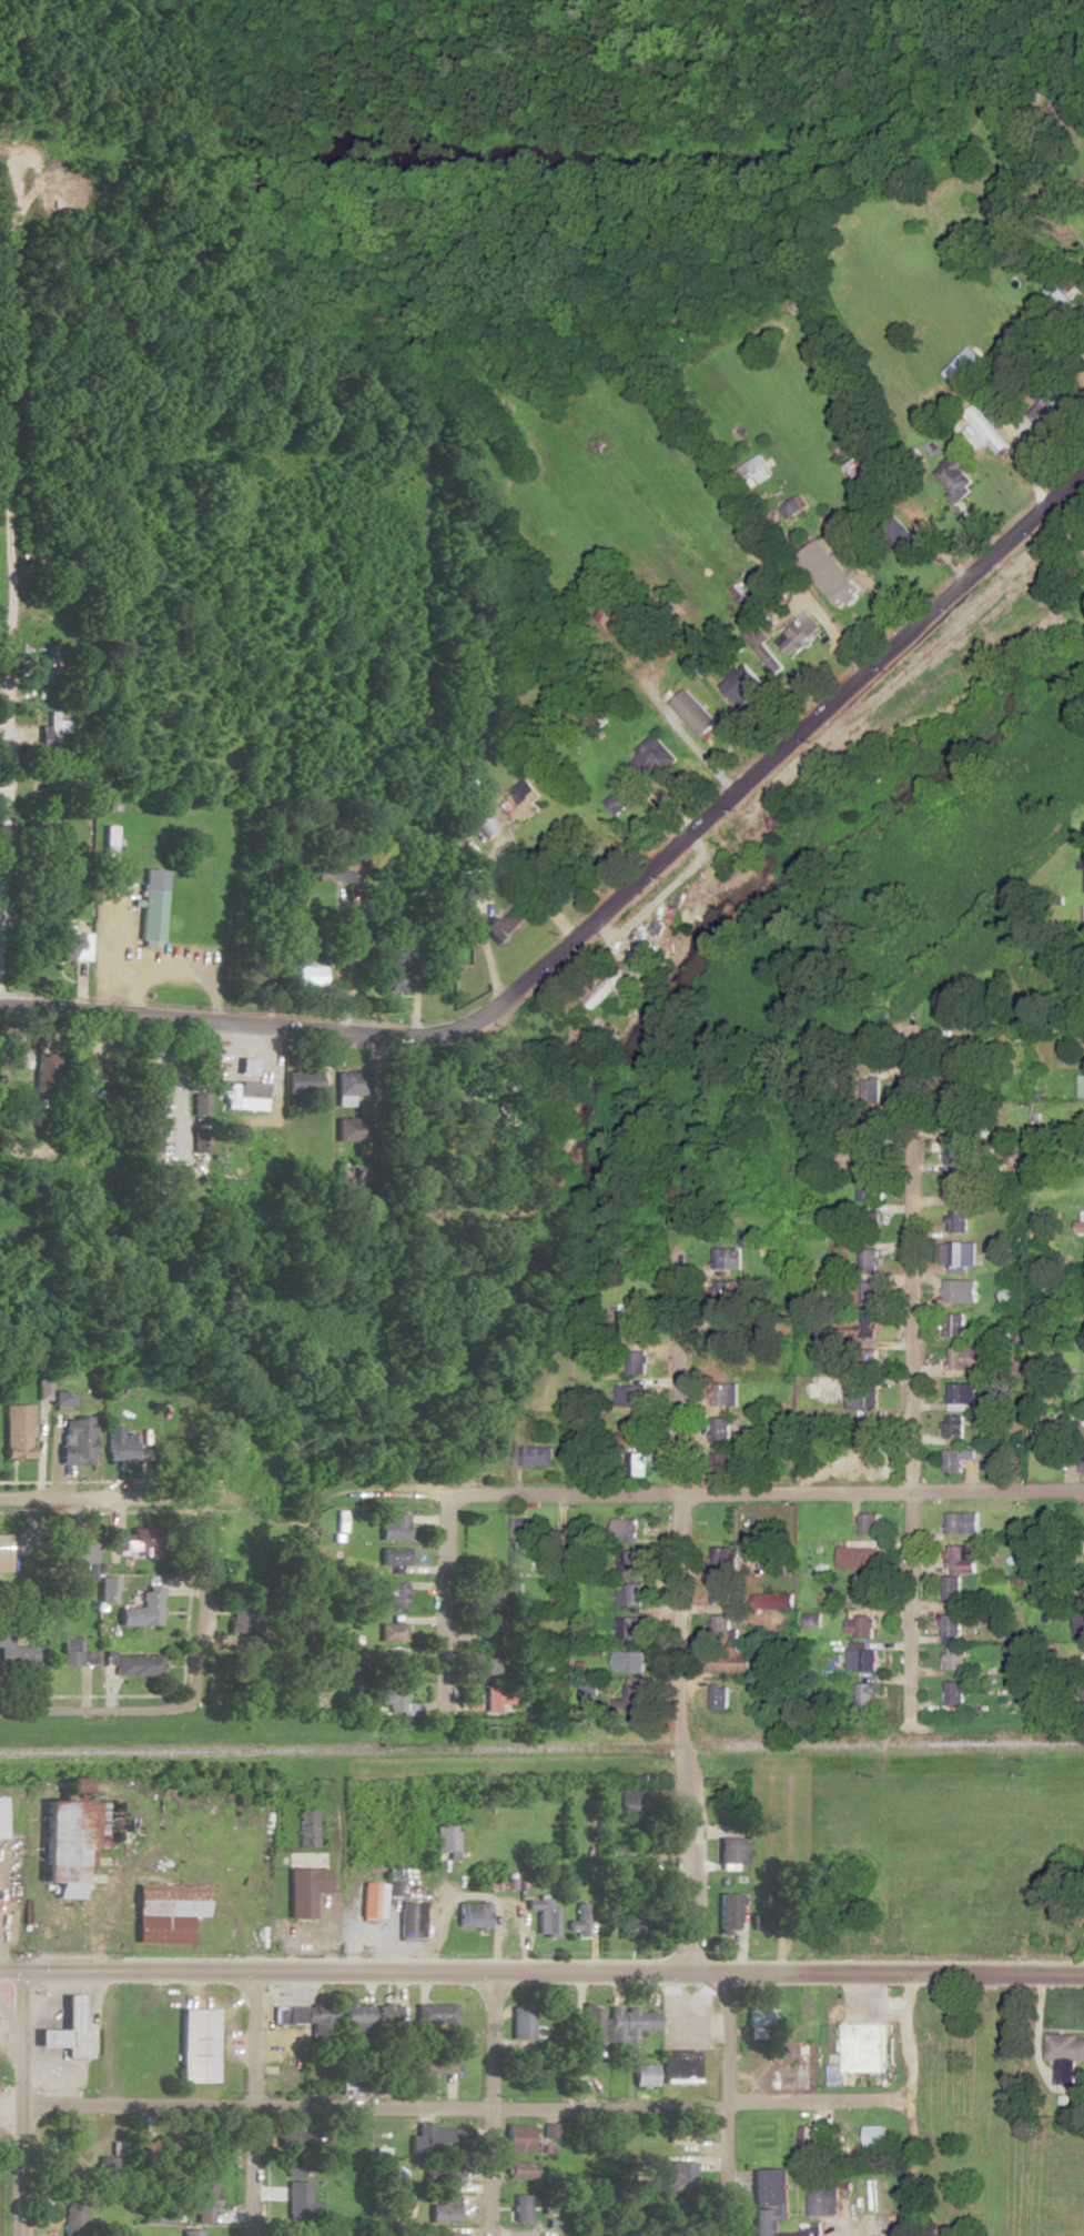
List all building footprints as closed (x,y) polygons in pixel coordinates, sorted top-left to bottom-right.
[(954,360),(967,375),(982,361),(969,346),(954,360)] [(1006,441),(999,416),(975,423),(982,448),(1006,441)] [(772,476),(762,455),(738,467),(748,488),(772,476)] [(977,485),(957,455),(934,469),(954,500),(977,485)] [(869,480),(857,457),(841,465),(853,489),(869,480)] [(787,519),(807,507),(800,495),(779,508),(787,519)] [(876,533),(898,555),(915,538),(894,516),(876,533)] [(818,538),(795,557),(840,611),(863,592),(818,538)] [(654,644),(620,601),(599,617),(633,660),(654,644)] [(45,669),(58,669),(58,656),(45,656),(45,669)] [(669,704),(700,738),(719,720),(688,686),(669,704)] [(39,725),(39,751),(66,751),(66,711),(48,711),(48,725),(39,725)] [(471,819),(482,836),(497,826),(486,809),(471,819)] [(104,878),(116,878),(116,826),(104,825),(104,878)] [(351,881),(351,859),(314,859),(314,881),(351,881)] [(163,891),(141,891),(140,946),(162,946),(163,891)] [(497,920),(493,915),(480,927),(498,948),(529,920),(515,904),(497,920)] [(80,950),(80,934),(74,934),(74,918),(50,918),(51,961),(72,960),(72,950),(80,950)] [(387,949),(387,992),(406,992),(406,949),(387,949)] [(320,986),(325,964),(309,960),(307,968),(297,966),(294,981),(320,986)] [(263,985),(264,964),(243,963),(243,984),(263,985)] [(591,1004),(599,1010),(630,971),(622,965),(591,1004)] [(34,1093),(53,1094),(54,1053),(35,1053),(34,1093)] [(143,1085),(158,1085),(158,1056),(143,1056),(143,1085)] [(285,1073),(285,1092),(319,1092),(319,1073),(285,1073)] [(352,1104),(352,1096),(367,1096),(367,1073),(336,1073),(336,1104),(352,1104)] [(264,1099),(265,1082),(217,1082),(216,1099),(264,1099)] [(143,1096),(143,1117),(158,1117),(158,1096),(143,1096)] [(362,1119),(336,1119),(336,1142),(362,1142),(362,1119)] [(947,1167),(970,1167),(970,1123),(947,1123),(947,1167)] [(184,1181),(184,1166),(163,1166),(163,1181),(184,1181)] [(946,1199),(966,1199),(966,1179),(946,1179),(946,1199)] [(864,1181),(865,1199),(875,1198),(874,1180),(864,1181)] [(967,1211),(948,1211),(948,1233),(967,1233),(967,1211)] [(1083,1211),(1083,1222),(1076,1222),(1076,1235),(1083,1235),(1083,1211)] [(740,1250),(714,1249),(714,1273),(741,1274),(741,1250),(755,1251),(755,1231),(740,1231),(740,1250)] [(975,1243),(942,1243),(942,1267),(975,1267),(975,1243)] [(878,1273),(878,1250),(860,1250),(860,1273),(878,1273)] [(878,1281),(859,1281),(859,1304),(878,1304),(878,1281)] [(976,1281),(944,1281),(944,1303),(976,1303),(976,1281)] [(875,1310),(865,1310),(865,1337),(875,1337),(875,1310)] [(963,1337),(963,1315),(944,1315),(944,1337),(963,1337)] [(643,1318),(623,1318),(623,1341),(643,1341),(643,1318)] [(980,1371),(980,1348),(947,1348),(947,1371),(980,1371)] [(740,1373),(740,1350),(711,1350),(711,1373),(740,1373)] [(630,1353),(630,1375),(647,1375),(647,1353),(630,1353)] [(713,1384),(713,1407),(738,1407),(738,1384),(713,1384)] [(947,1409),(977,1409),(977,1384),(947,1384),(947,1409)] [(618,1407),(645,1407),(645,1387),(618,1387),(618,1407)] [(875,1387),(847,1387),(847,1409),(875,1409),(875,1387)] [(65,1393),(48,1393),(48,1405),(65,1405),(65,1393)] [(0,1405),(0,1459),(27,1459),(27,1405),(0,1405)] [(856,1415),(856,1439),(874,1439),(874,1415),(856,1415)] [(944,1439),(961,1439),(961,1417),(944,1417),(944,1439)] [(57,1418),(57,1466),(88,1466),(88,1418),(57,1418)] [(712,1418),(712,1442),(730,1442),(730,1418),(712,1418)] [(627,1434),(619,1434),(619,1443),(646,1443),(646,1421),(627,1421),(627,1434)] [(130,1426),(103,1426),(103,1463),(130,1463),(130,1426)] [(554,1447),(514,1447),(514,1467),(554,1467),(554,1447)] [(943,1473),(961,1473),(961,1460),(974,1460),(974,1451),(943,1451),(943,1473)] [(628,1455),(628,1478),(646,1478),(646,1455),(628,1455)] [(946,1535),(978,1535),(978,1513),(946,1513),(946,1535)] [(403,1514),(375,1514),(375,1541),(403,1541),(403,1514)] [(858,1537),(877,1537),(877,1515),(858,1515),(858,1537)] [(513,1548),(539,1548),(539,1519),(513,1519),(513,1548)] [(614,1542),(642,1542),(642,1520),(614,1520),(614,1542)] [(153,1557),(153,1528),(125,1528),(125,1535),(112,1535),(112,1557),(153,1557)] [(92,1535),(58,1535),(58,1565),(92,1565),(92,1535)] [(975,1574),(975,1546),(946,1546),(946,1574),(975,1574)] [(732,1548),(712,1548),(712,1571),(732,1571),(732,1548)] [(873,1548),(838,1548),(838,1570),(873,1570),(873,1548)] [(403,1549),(375,1549),(375,1567),(403,1567),(403,1549)] [(619,1572),(645,1572),(645,1552),(619,1552),(619,1572)] [(959,1600),(959,1577),(942,1577),(942,1600),(959,1600)] [(481,1676),(503,1676),(503,1610),(520,1610),(520,1580),(481,1581),(481,1613),(481,1676)] [(854,1604),(872,1604),(872,1582),(854,1582),(854,1604)] [(711,1604),(729,1605),(730,1584),(712,1583),(711,1604)] [(383,1584),(383,1609),(402,1609),(402,1584),(383,1584)] [(626,1592),(619,1592),(619,1606),(645,1606),(645,1584),(626,1584),(626,1592)] [(157,1625),(157,1586),(137,1586),(137,1625),(157,1625)] [(792,1609),(792,1595),(753,1595),(753,1609),(792,1609)] [(1074,1636),(1083,1636),(1083,1612),(1074,1612),(1074,1636)] [(959,1615),(942,1615),(942,1642),(959,1642),(959,1615)] [(730,1630),(730,1616),(713,1616),(713,1642),(738,1642),(738,1630),(730,1630)] [(873,1616),(846,1616),(846,1637),(873,1637),(873,1616)] [(644,1618),(619,1618),(619,1641),(644,1641),(644,1618)] [(375,1624),(375,1642),(402,1642),(402,1624),(375,1624)] [(58,1637),(58,1665),(88,1665),(88,1650),(76,1650),(76,1637),(58,1637)] [(39,1645),(6,1646),(6,1638),(0,1638),(0,1669),(40,1669),(39,1645)] [(963,1648),(943,1648),(943,1670),(963,1670),(963,1648)] [(847,1671),(875,1671),(875,1649),(847,1649),(847,1671)] [(402,1650),(383,1650),(383,1678),(402,1678),(402,1650)] [(750,1654),(736,1654),(736,1650),(710,1650),(710,1673),(750,1673),(750,1654)] [(643,1672),(643,1651),(614,1651),(614,1672),(643,1672)] [(158,1677),(158,1667),(157,1667),(157,1655),(101,1654),(100,1676),(158,1677)] [(944,1681),(944,1704),(963,1704),(963,1681),(944,1681)] [(626,1708),(643,1708),(643,1684),(626,1684),(626,1708)] [(875,1706),(875,1684),(856,1684),(856,1706),(875,1706)] [(385,1712),(402,1712),(402,1685),(375,1685),(375,1704),(385,1704),(385,1712)] [(509,1685),(482,1685),(482,1712),(509,1712),(509,1685)] [(727,1686),(710,1686),(710,1710),(727,1710),(727,1686)] [(619,1810),(657,1809),(657,1789),(619,1789),(619,1810)] [(41,1802),(39,1897),(80,1898),(80,1866),(98,1867),(99,1803),(41,1802)] [(294,1848),(316,1848),(316,1811),(294,1811),(294,1848)] [(439,1853),(439,1858),(455,1858),(455,1826),(432,1826),(432,1853),(439,1853)] [(717,1864),(745,1864),(745,1837),(717,1837),(717,1864)] [(286,1919),(311,1919),(311,1893),(324,1893),(324,1852),(286,1852),(286,1919)] [(359,1920),(381,1920),(381,1883),(359,1883),(359,1920)] [(132,1885),(203,1886),(203,1914),(131,1913),(132,1885)] [(738,1893),(718,1893),(718,1932),(738,1932),(738,1893)] [(554,1938),(554,1900),(525,1900),(525,1910),(536,1910),(536,1938),(554,1938)] [(397,1903),(397,1938),(421,1938),(421,1903),(397,1903)] [(487,1928),(487,1903),(457,1903),(457,1928),(487,1928)] [(585,1903),(572,1903),(572,1937),(585,1937),(585,1903)] [(132,1916),(188,1917),(186,1948),(132,1947),(132,1916)] [(618,1917),(618,1937),(646,1937),(646,1917),(618,1917)] [(310,2022),(310,2040),(331,2041),(331,2004),(287,2004),(287,1991),(275,1991),(275,2022),(310,2022)] [(61,1992),(61,2027),(33,2027),(33,2045),(65,2045),(65,2056),(89,2056),(90,2023),(80,2023),(80,1992),(61,1992)] [(342,2032),(370,2032),(370,2003),(342,2003),(342,2032)] [(454,2004),(417,2004),(417,2023),(454,2023),(454,2004)] [(393,2005),(378,2005),(379,2024),(394,2024),(393,2005)] [(510,2039),(532,2039),(532,2006),(510,2006),(510,2039)] [(605,2017),(600,2017),(600,2006),(580,2006),(580,2043),(605,2043),(605,2017)] [(179,2008),(213,2008),(213,2081),(179,2081),(179,2008)] [(608,2008),(608,2043),(635,2042),(635,2030),(656,2030),(656,2008),(608,2008)] [(748,2008),(748,2038),(769,2038),(769,2008),(748,2008)] [(844,2072),(884,2072),(885,2023),(844,2022),(844,2049),(828,2049),(828,2087),(844,2087),(844,2072)] [(1056,2059),(1056,2084),(1075,2085),(1076,2061),(1083,2061),(1083,2036),(1047,2035),(1046,2059),(1056,2059)] [(454,2055),(414,2055),(414,2073),(454,2073),(454,2055)] [(631,2086),(654,2086),(654,2064),(631,2064),(631,2086)] [(416,2136),(409,2136),(409,2152),(453,2152),(453,2123),(416,2123),(416,2136)] [(503,2151),(529,2151),(529,2124),(503,2124),(503,2151)] [(698,2127),(681,2127),(681,2141),(698,2141),(698,2127)] [(276,2128),(276,2147),(309,2147),(309,2128),(276,2128)] [(532,2161),(506,2161),(506,2178),(532,2178),(532,2161)] [(667,2162),(667,2169),(659,2169),(659,2192),(694,2192),(694,2162),(667,2162)] [(285,2221),(307,2221),(307,2179),(300,2179),(300,2168),(285,2168),(285,2221)] [(821,2223),(802,2223),(802,2233),(780,2233),(779,2218),(789,2218),(787,2168),(749,2170),(751,2235),(821,2235),(821,2223)] [(213,2181),(206,2181),(206,2172),(193,2172),(193,2222),(213,2222),(213,2181)] [(839,2184),(809,2184),(809,2215),(839,2215),(839,2184)] [(528,2223),(528,2207),(538,2207),(538,2194),(511,2194),(511,2223),(528,2223)] [(87,2205),(62,2205),(62,2235),(87,2235),(87,2205)] [(428,2205),(428,2220),(446,2220),(446,2205),(428,2205)]
